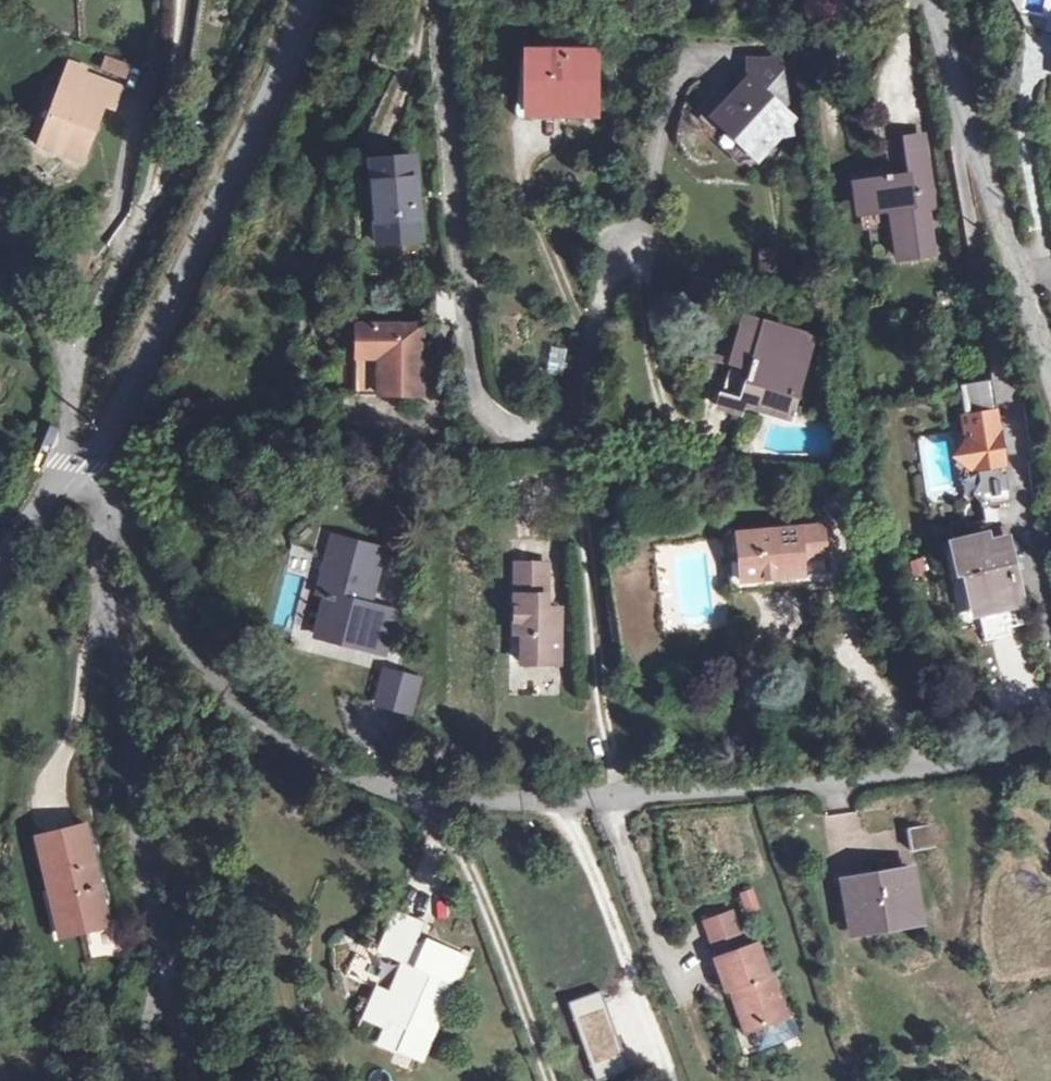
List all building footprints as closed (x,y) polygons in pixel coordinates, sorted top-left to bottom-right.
[(839,0),(807,0),(807,16),(839,16),(839,0)] [(595,55),(526,54),(525,110),(594,110),(595,55)] [(104,56),(100,71),(126,79),(131,64),(104,56)] [(746,85),(780,84),(777,66),(748,62),(746,85)] [(70,64),(68,68),(83,74),(84,69),(70,64)] [(83,74),(68,68),(38,144),(81,162),(102,106),(113,111),(120,90),(83,74)] [(780,84),(746,85),(717,117),(727,127),(748,145),(757,154),(773,137),(787,120),(778,111),(784,103),(780,84)] [(790,134),(787,120),(773,137),(790,134)] [(739,155),(748,145),(727,127),(718,136),(739,155)] [(921,137),(903,140),(907,177),(892,179),(891,177),(886,177),(855,181),(859,209),(891,204),(899,257),(931,253),(925,206),(931,206),(921,137)] [(412,157),(371,161),(380,242),(420,238),(412,157)] [(854,174),(855,181),(886,177),(885,170),(854,174)] [(359,237),(372,237),(372,204),(358,204),(359,237)] [(780,270),(778,246),(760,248),(762,272),(780,270)] [(732,363),(744,320),(724,314),(712,357),(732,363)] [(813,341),(744,320),(732,363),(750,369),(741,402),(788,417),(802,369),(805,370),(813,341)] [(421,343),(356,342),(355,356),(378,356),(378,393),(421,394),(421,343)] [(965,365),(972,396),(1004,389),(997,358),(965,365)] [(1004,389),(972,396),(977,417),(982,416),(993,461),(986,473),(994,479),(996,484),(1025,477),(1018,450),(1013,451),(1011,442),(1016,440),(1004,389)] [(839,394),(822,395),(822,406),(839,406),(839,394)] [(1005,514),(971,523),(981,556),(986,555),(996,592),(1040,580),(1023,519),(1008,523),(1005,514)] [(824,526),(726,534),(727,550),(738,549),(741,580),(801,575),(803,575),(802,552),(826,551),(824,526)] [(382,552),(334,541),(319,594),(330,596),(319,638),(383,653),(390,624),(377,621),(379,611),(368,608),(382,552)] [(801,586),(801,575),(741,580),(738,549),(727,550),(730,591),(801,586)] [(547,564),(516,564),(516,635),(523,635),(522,664),(559,665),(560,608),(547,609),(547,564)] [(414,714),(422,675),(380,667),(372,706),(414,714)] [(944,820),(919,829),(927,851),(951,843),(944,820)] [(85,827),(37,836),(57,926),(84,919),(85,927),(107,921),(99,886),(94,887),(92,878),(97,877),(85,827)] [(927,872),(867,891),(881,935),(940,915),(927,872)] [(422,922),(395,910),(377,952),(401,962),(388,994),(377,989),(363,1021),(385,1031),(389,1022),(405,1029),(396,1051),(420,1062),(448,1000),(433,993),(439,979),(454,986),(467,957),(426,939),(422,946),(414,942),(422,922)] [(84,919),(57,926),(59,933),(85,927),(84,919)] [(737,965),(743,980),(768,971),(763,956),(737,965)] [(743,980),(740,981),(751,1014),(755,1012),(760,1010),(775,1053),(810,1040),(795,997),(792,998),(781,967),(768,971),(743,980)] [(760,1010),(755,1012),(770,1055),(775,1053),(760,1010)] [(600,1054),(606,1075),(640,1065),(634,1044),(600,1054)]
